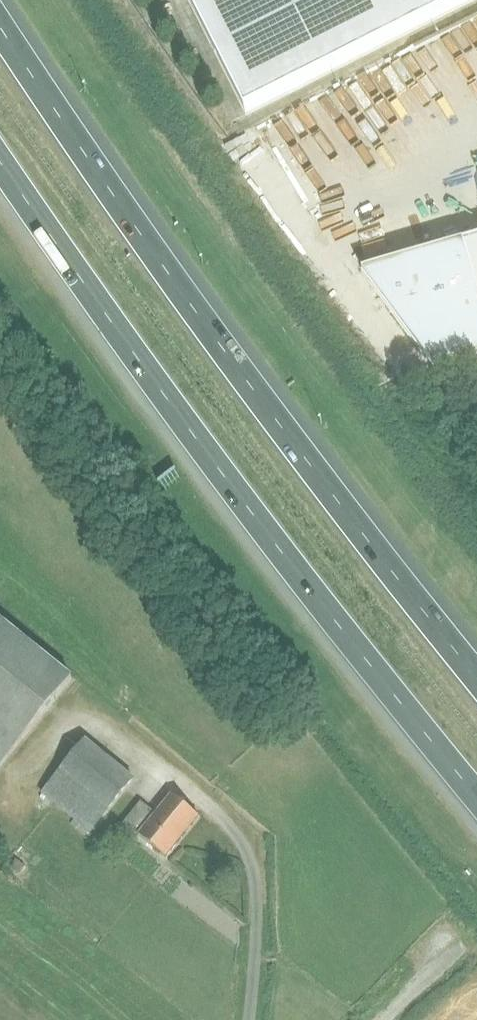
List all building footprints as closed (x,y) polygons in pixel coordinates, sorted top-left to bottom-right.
[(188,1),(240,102),(246,115),(248,114),(470,0),(190,0),(188,1)] [(419,48),(409,56),(423,74),(434,66),(419,48)] [(356,172),(370,164),(359,146),(345,155),(356,172)] [(476,217),(476,205),(471,195),(465,198),(476,218),(476,217)] [(363,272),(442,374),(476,364),(476,239),(363,272)] [(73,679),(0,620),(0,769),(73,679)] [(86,831),(130,778),(85,741),(41,794),(86,831)] [(166,859),(200,818),(172,795),(155,815),(141,803),(121,827),(134,838),(137,835),(166,859)]
